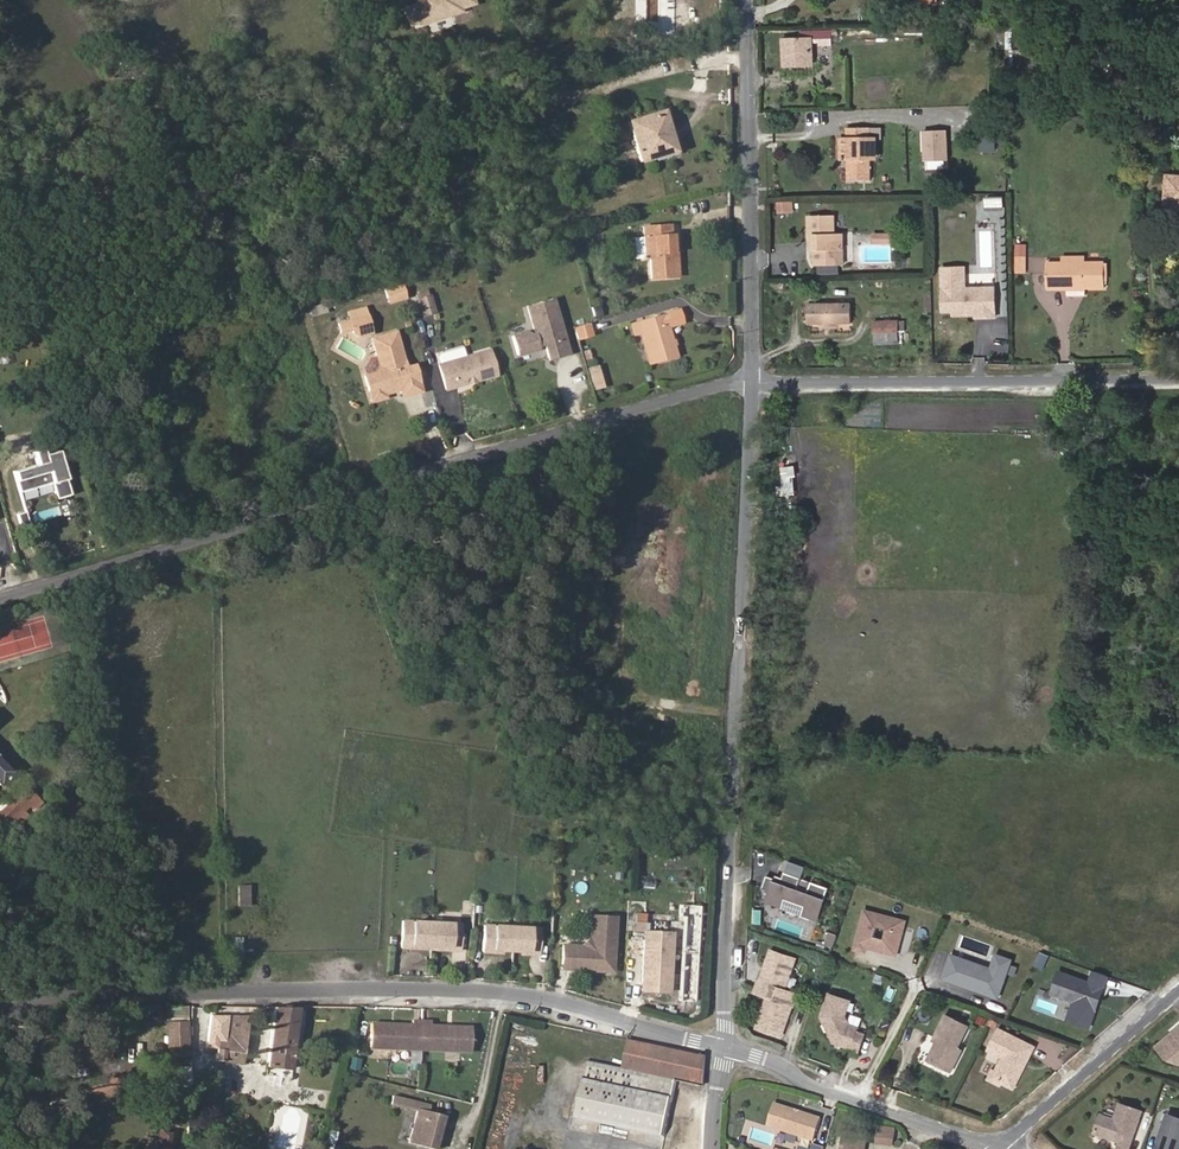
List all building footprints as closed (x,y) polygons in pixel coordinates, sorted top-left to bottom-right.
[(813,39),(813,43),(821,44),(821,46),(833,46),(832,31),(812,31),(813,39)] [(813,66),(813,43),(813,39),(784,40),(785,67),(813,66)] [(1038,60),(1039,51),(1016,48),(1015,58),(1038,60)] [(641,162),(670,154),(667,145),(674,143),(664,111),(629,122),(641,162)] [(843,138),(843,160),(848,160),(847,181),(870,181),(869,128),(847,128),(847,138),(843,138)] [(667,145),(670,154),(676,152),(674,143),(667,145)] [(1168,175),(1166,210),(1178,210),(1178,175),(1168,175)] [(1005,208),(1005,197),(989,197),(989,209),(1005,208)] [(779,214),(795,213),(794,199),(778,201),(779,214)] [(843,266),(843,234),(835,235),(835,216),(809,217),(809,233),(815,233),(815,239),(816,266),(843,266)] [(641,227),(641,237),(641,259),(645,260),(646,279),(671,279),(671,258),(668,258),(668,236),(666,236),(666,227),(641,227)] [(991,231),(979,231),(979,250),(991,250),(991,231)] [(888,245),(888,236),(875,236),(875,245),(888,245)] [(1029,273),(1029,244),(1015,244),(1015,273),(1029,273)] [(1047,286),(1085,286),(1106,286),(1105,262),(1047,263),(1047,286)] [(964,268),(942,268),(943,311),(954,311),(956,309),(959,312),(959,315),(976,314),(976,317),(995,317),(994,288),(973,289),(969,293),(965,289),(964,268)] [(406,295),(402,283),(385,288),(388,300),(406,295)] [(418,292),(424,315),(434,312),(428,289),(418,292)] [(524,308),(532,333),(528,334),(522,332),(510,336),(516,356),(536,350),(538,343),(545,342),(550,361),(568,355),(551,300),(524,308)] [(309,306),(311,316),(329,312),(327,302),(309,306)] [(809,304),(810,323),(850,323),(849,304),(809,304)] [(593,306),(595,317),(603,315),(601,305),(593,306)] [(680,321),(676,308),(662,312),(666,325),(680,321)] [(637,320),(641,331),(650,363),(675,356),(666,325),(662,312),(637,320)] [(370,334),(365,318),(338,326),(340,334),(351,331),(352,333),(359,338),(370,334)] [(629,322),(632,333),(641,331),(637,320),(629,322)] [(898,342),(898,321),(874,321),(875,343),(898,342)] [(576,333),(577,338),(591,334),(588,322),(574,326),(576,333)] [(395,333),(372,340),(380,367),(376,374),(365,377),(369,392),(383,388),(385,395),(401,390),(403,397),(421,392),(414,366),(405,369),(395,333)] [(465,358),(462,348),(439,355),(437,358),(439,365),(465,358)] [(465,358),(439,365),(446,390),(496,376),(489,351),(465,358)] [(603,387),(596,364),(587,367),(594,390),(603,387)] [(383,388),(369,392),(372,402),(386,398),(385,395),(383,388)] [(41,467),(9,477),(16,498),(47,488),(52,504),(67,499),(53,455),(39,460),(41,467)] [(22,517),(13,519),(18,534),(26,531),(22,517)] [(0,760),(0,783),(11,772),(0,760)] [(32,811),(41,802),(25,786),(0,811),(16,827),(27,816),(23,812),(28,807),(32,811)] [(819,913),(828,885),(784,869),(782,875),(781,878),(774,876),(766,873),(761,886),(770,889),(767,898),(773,900),(774,898),(786,902),(785,905),(801,910),(802,907),(819,913)] [(251,884),(239,884),(239,906),(251,905),(251,884)] [(899,946),(904,924),(900,923),(901,918),(865,908),(855,947),(865,949),(866,945),(888,951),(890,943),(899,946)] [(600,970),(614,958),(615,916),(592,915),(591,940),(595,944),(589,950),(585,946),(564,945),(563,969),(600,970)] [(461,950),(462,924),(403,921),(402,947),(412,948),(412,945),(451,947),(451,950),(461,950)] [(649,930),(649,922),(636,922),(636,931),(649,930)] [(540,955),(541,928),(485,926),(484,952),(494,953),(494,950),(530,951),(530,954),(540,955)] [(834,942),(838,933),(825,928),(822,938),(834,942)] [(669,990),(672,933),(644,931),(642,989),(669,990)] [(243,936),(235,936),(235,952),(243,952),(243,936)] [(589,950),(595,944),(591,940),(585,946),(589,950)] [(897,953),(899,946),(890,943),(888,951),(897,953)] [(796,958),(772,951),(763,983),(761,982),(758,994),(772,998),(763,1030),(787,1036),(796,1004),(798,1005),(801,993),(787,990),(796,958)] [(1000,997),(1014,959),(999,954),(994,968),(954,954),(946,977),(960,982),(961,979),(967,982),(967,984),(1000,997)] [(613,971),(614,958),(600,970),(613,971)] [(1017,975),(1020,967),(1013,964),(1010,973),(1017,975)] [(1090,1026),(1109,975),(1095,970),(1091,982),(1060,971),(1053,992),(1075,1000),(1069,1018),(1090,1026)] [(854,999),(833,991),(825,1014),(838,1040),(862,1049),(868,1032),(860,1029),(862,1025),(852,1022),(849,1015),(854,999)] [(225,1036),(219,1036),(216,1059),(243,1063),(249,1007),(229,1007),(225,1036)] [(229,1007),(223,1007),(219,1036),(225,1036),(229,1007)] [(267,1066),(290,1069),(297,1007),(275,1007),(267,1066)] [(966,1024),(943,1014),(933,1037),(936,1039),(927,1060),(951,1071),(961,1048),(957,1047),(966,1024)] [(982,1026),(985,1019),(975,1015),(973,1021),(982,1026)] [(189,1017),(169,1018),(170,1053),(170,1055),(190,1054),(189,1017)] [(390,1025),(370,1024),(369,1048),(419,1050),(469,1052),(471,1029),(453,1028),(451,1030),(447,1030),(446,1027),(431,1027),(431,1022),(421,1022),(412,1022),(412,1026),(396,1025),(395,1027),(391,1027),(390,1025)] [(1156,1047),(1166,1059),(1173,1061),(1178,1059),(1178,1027),(1156,1047)] [(1037,1048),(1001,1030),(992,1050),(1006,1056),(999,1073),(1008,1077),(1005,1082),(1014,1087),(1020,1085),(1037,1048)] [(704,1086),(707,1057),(630,1041),(624,1069),(589,1061),(576,1118),(665,1138),(677,1080),(704,1086)] [(1008,1077),(999,1073),(995,1071),(991,1079),(1003,1085),(1005,1082),(1008,1077)] [(418,1109),(420,1103),(392,1095),(390,1103),(418,1111),(418,1109)] [(428,1112),(429,1105),(420,1103),(418,1109),(428,1112)] [(822,1121),(775,1106),(768,1128),(815,1143),(822,1121)] [(1141,1114),(1119,1107),(1114,1123),(1100,1118),(1094,1137),(1120,1145),(1119,1148),(1130,1148),(1141,1114)] [(404,1128),(402,1140),(409,1141),(414,1110),(408,1109),(404,1128)] [(409,1143),(433,1148),(434,1148),(439,1131),(436,1130),(437,1127),(440,1127),(443,1116),(428,1112),(418,1109),(418,1111),(409,1143)] [(1166,1117),(1156,1148),(1178,1148),(1178,1121),(1166,1117)] [(892,1146),(895,1128),(877,1126),(875,1144),(892,1146)] [(326,1144),(335,1146),(339,1132),(330,1129),(326,1144)] [(172,1131),(158,1130),(157,1148),(170,1148),(172,1131)]
